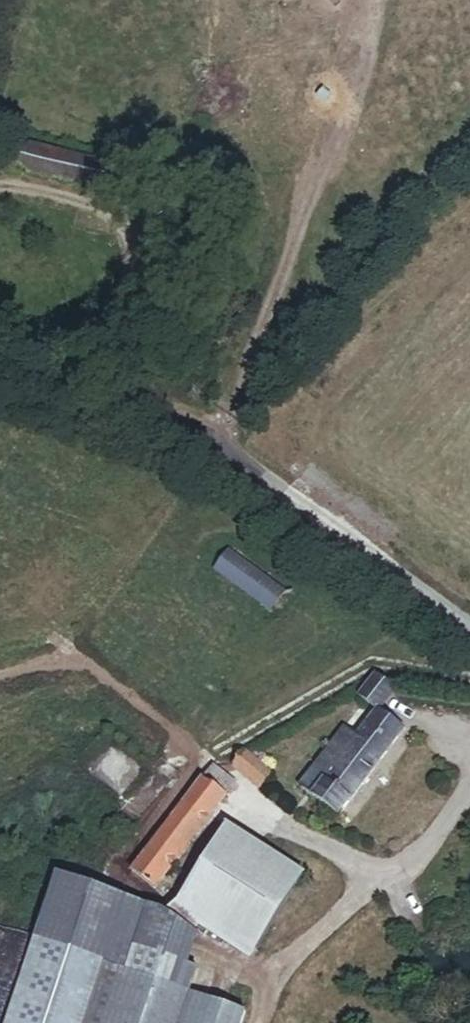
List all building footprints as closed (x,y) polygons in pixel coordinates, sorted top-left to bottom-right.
[(109,168),(15,148),(9,175),(124,200),(128,183),(107,178),(109,168)] [(285,597),(229,556),(215,574),(272,616),(285,597)] [(350,736),(347,734),(305,794),(343,820),(405,731),(381,715),(397,692),(377,678),(361,701),(370,708),(379,714),(360,742),(350,736)] [(350,736),(360,742),(379,714),(370,708),(350,736)] [(245,760),(234,775),(262,795),(273,779),(245,760)] [(133,874),(157,892),(225,800),(213,791),(208,799),(195,790),(133,874)] [(306,876),(228,826),(178,903),(161,917),(195,939),(199,931),(250,963),(306,876)] [(134,950),(127,972),(173,987),(180,964),(134,950)] [(106,966),(76,956),(55,1022),(88,1022),(106,966)] [(88,1022),(177,1022),(187,991),(173,987),(127,972),(106,966),(88,1022)] [(177,1022),(244,1022),(248,1010),(187,991),(177,1022)]
